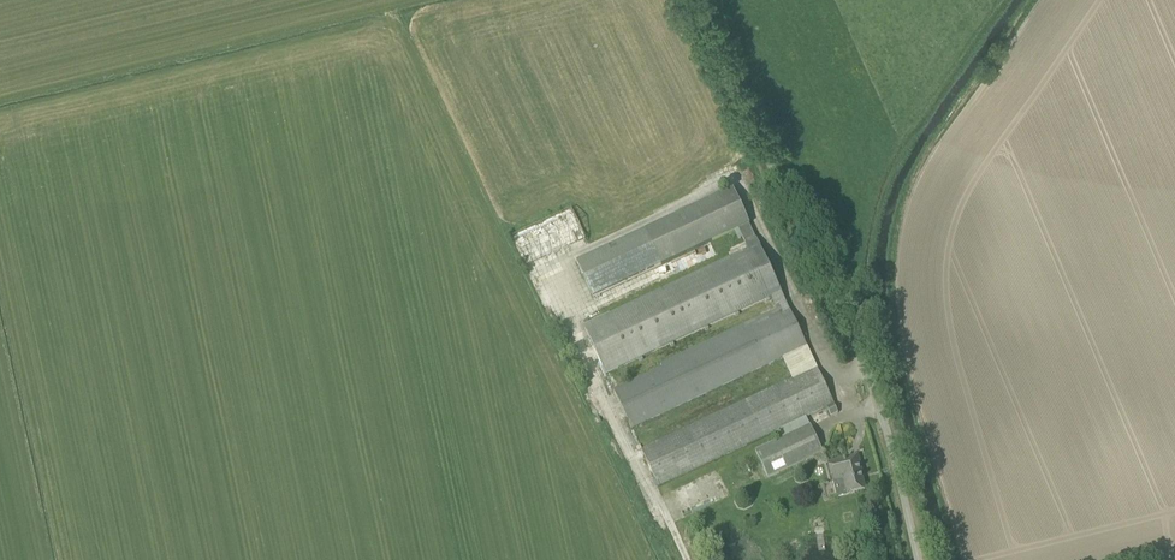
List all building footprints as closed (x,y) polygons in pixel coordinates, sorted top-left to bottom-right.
[(733,190),(576,263),(593,299),(739,230),(745,243),(746,243),(750,251),(586,327),(607,372),(771,296),(775,305),(778,304),(785,301),(781,292),(760,247),(759,247),(749,225),(733,190)] [(513,235),(527,267),(587,243),(574,210),(513,235)] [(782,312),(616,391),(633,427),(783,356),(794,378),(642,450),(659,486),(718,458),(815,413),(826,407),(830,416),(838,413),(789,309),(785,301),(778,304),(782,312)] [(755,452),(768,479),(823,453),(811,426),(755,452)] [(828,464),(837,497),(853,493),(865,490),(861,474),(862,473),(858,456),(846,459),(828,464)] [(683,517),(731,498),(719,470),(671,489),(683,517)]
